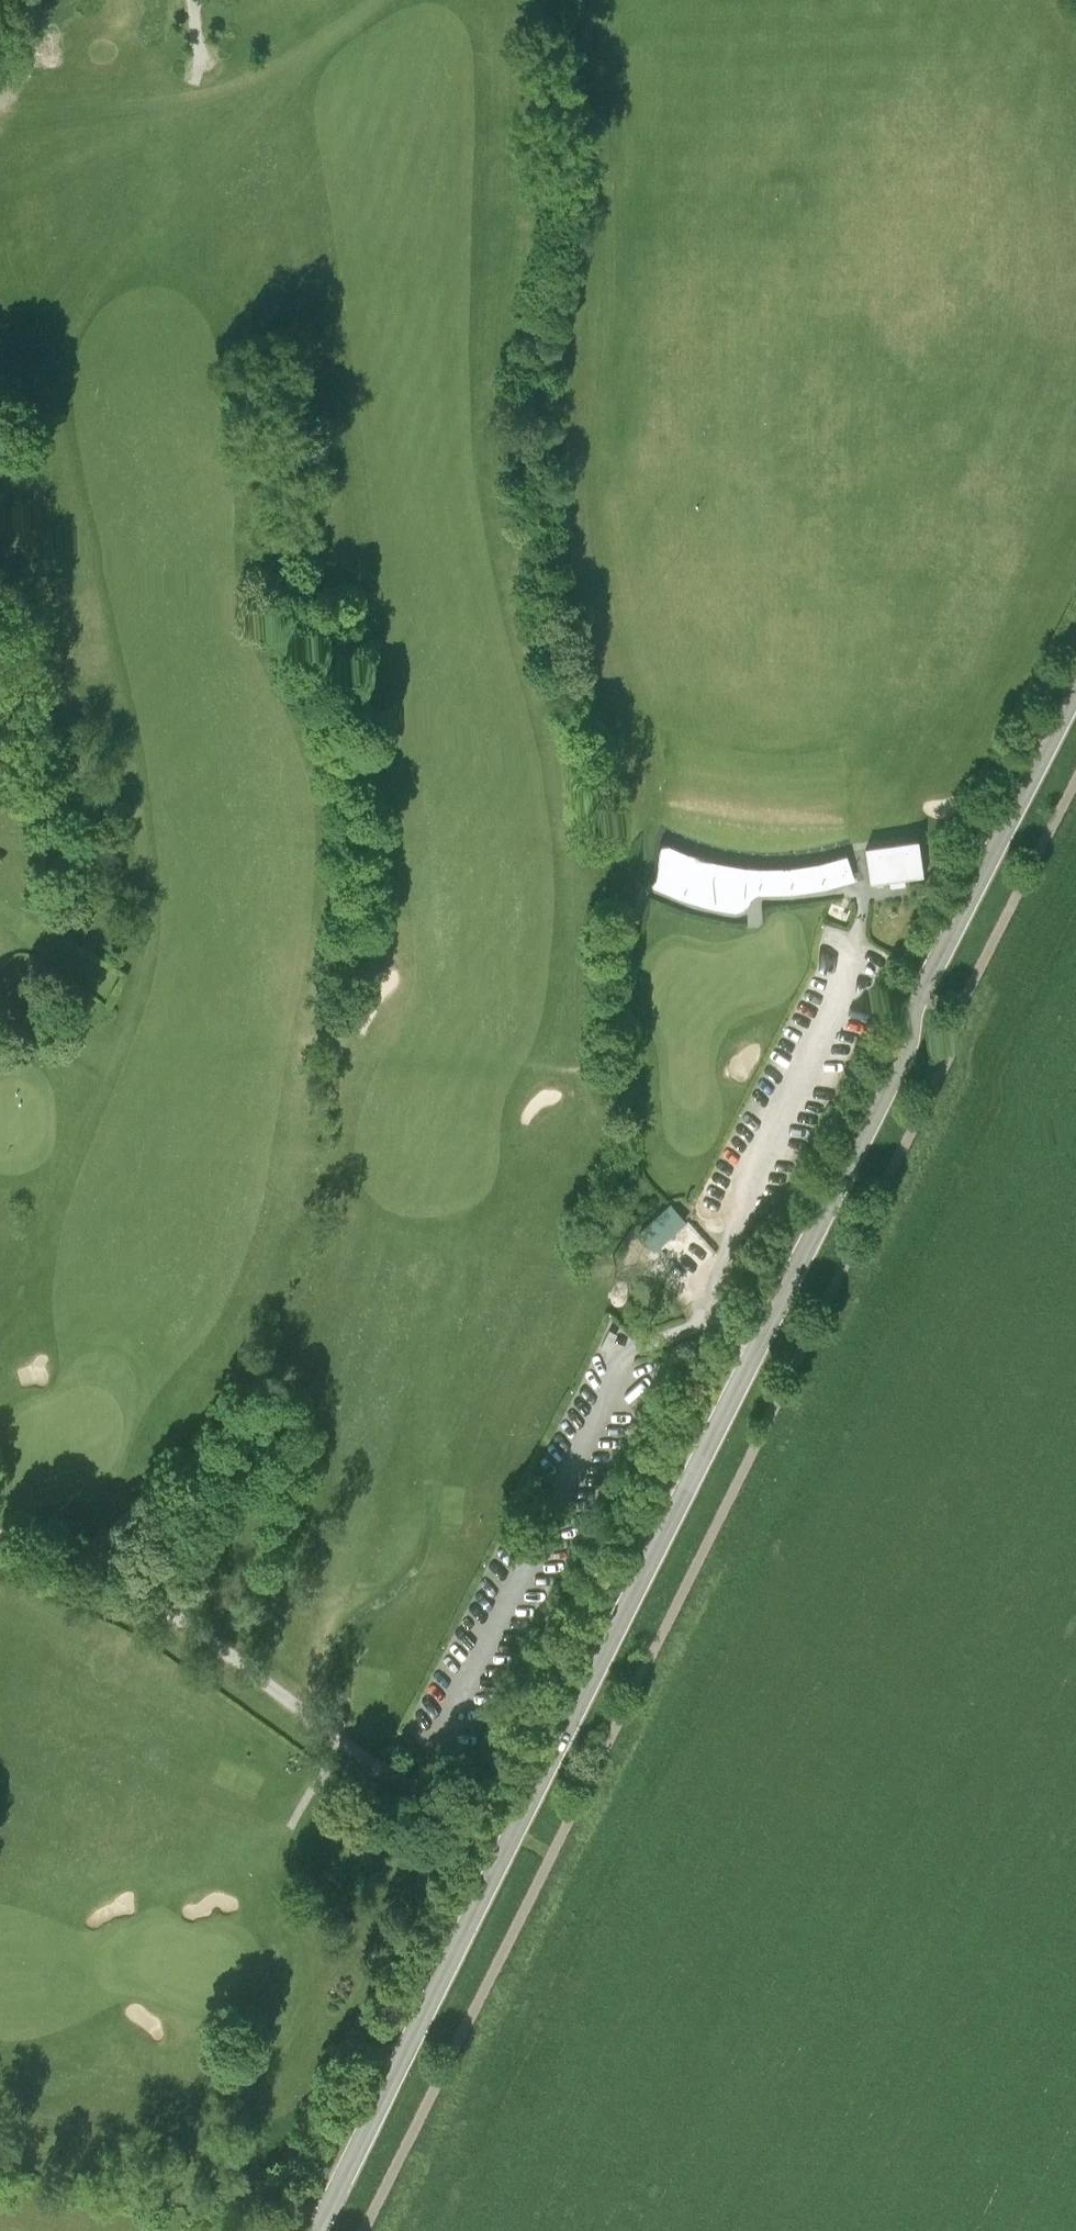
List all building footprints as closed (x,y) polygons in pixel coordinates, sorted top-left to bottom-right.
[(865,849),(871,886),(924,878),(918,841),(865,849)] [(659,844),(653,858),(681,870),(712,880),(744,885),(744,880),(759,882),(759,886),(794,885),(823,880),(853,871),(848,856),(837,859),(808,864),(771,869),(755,870),(742,869),(725,864),(709,859),(692,855),(673,850),(659,844)] [(670,1178),(639,1206),(685,1256),(716,1229),(670,1178)]
